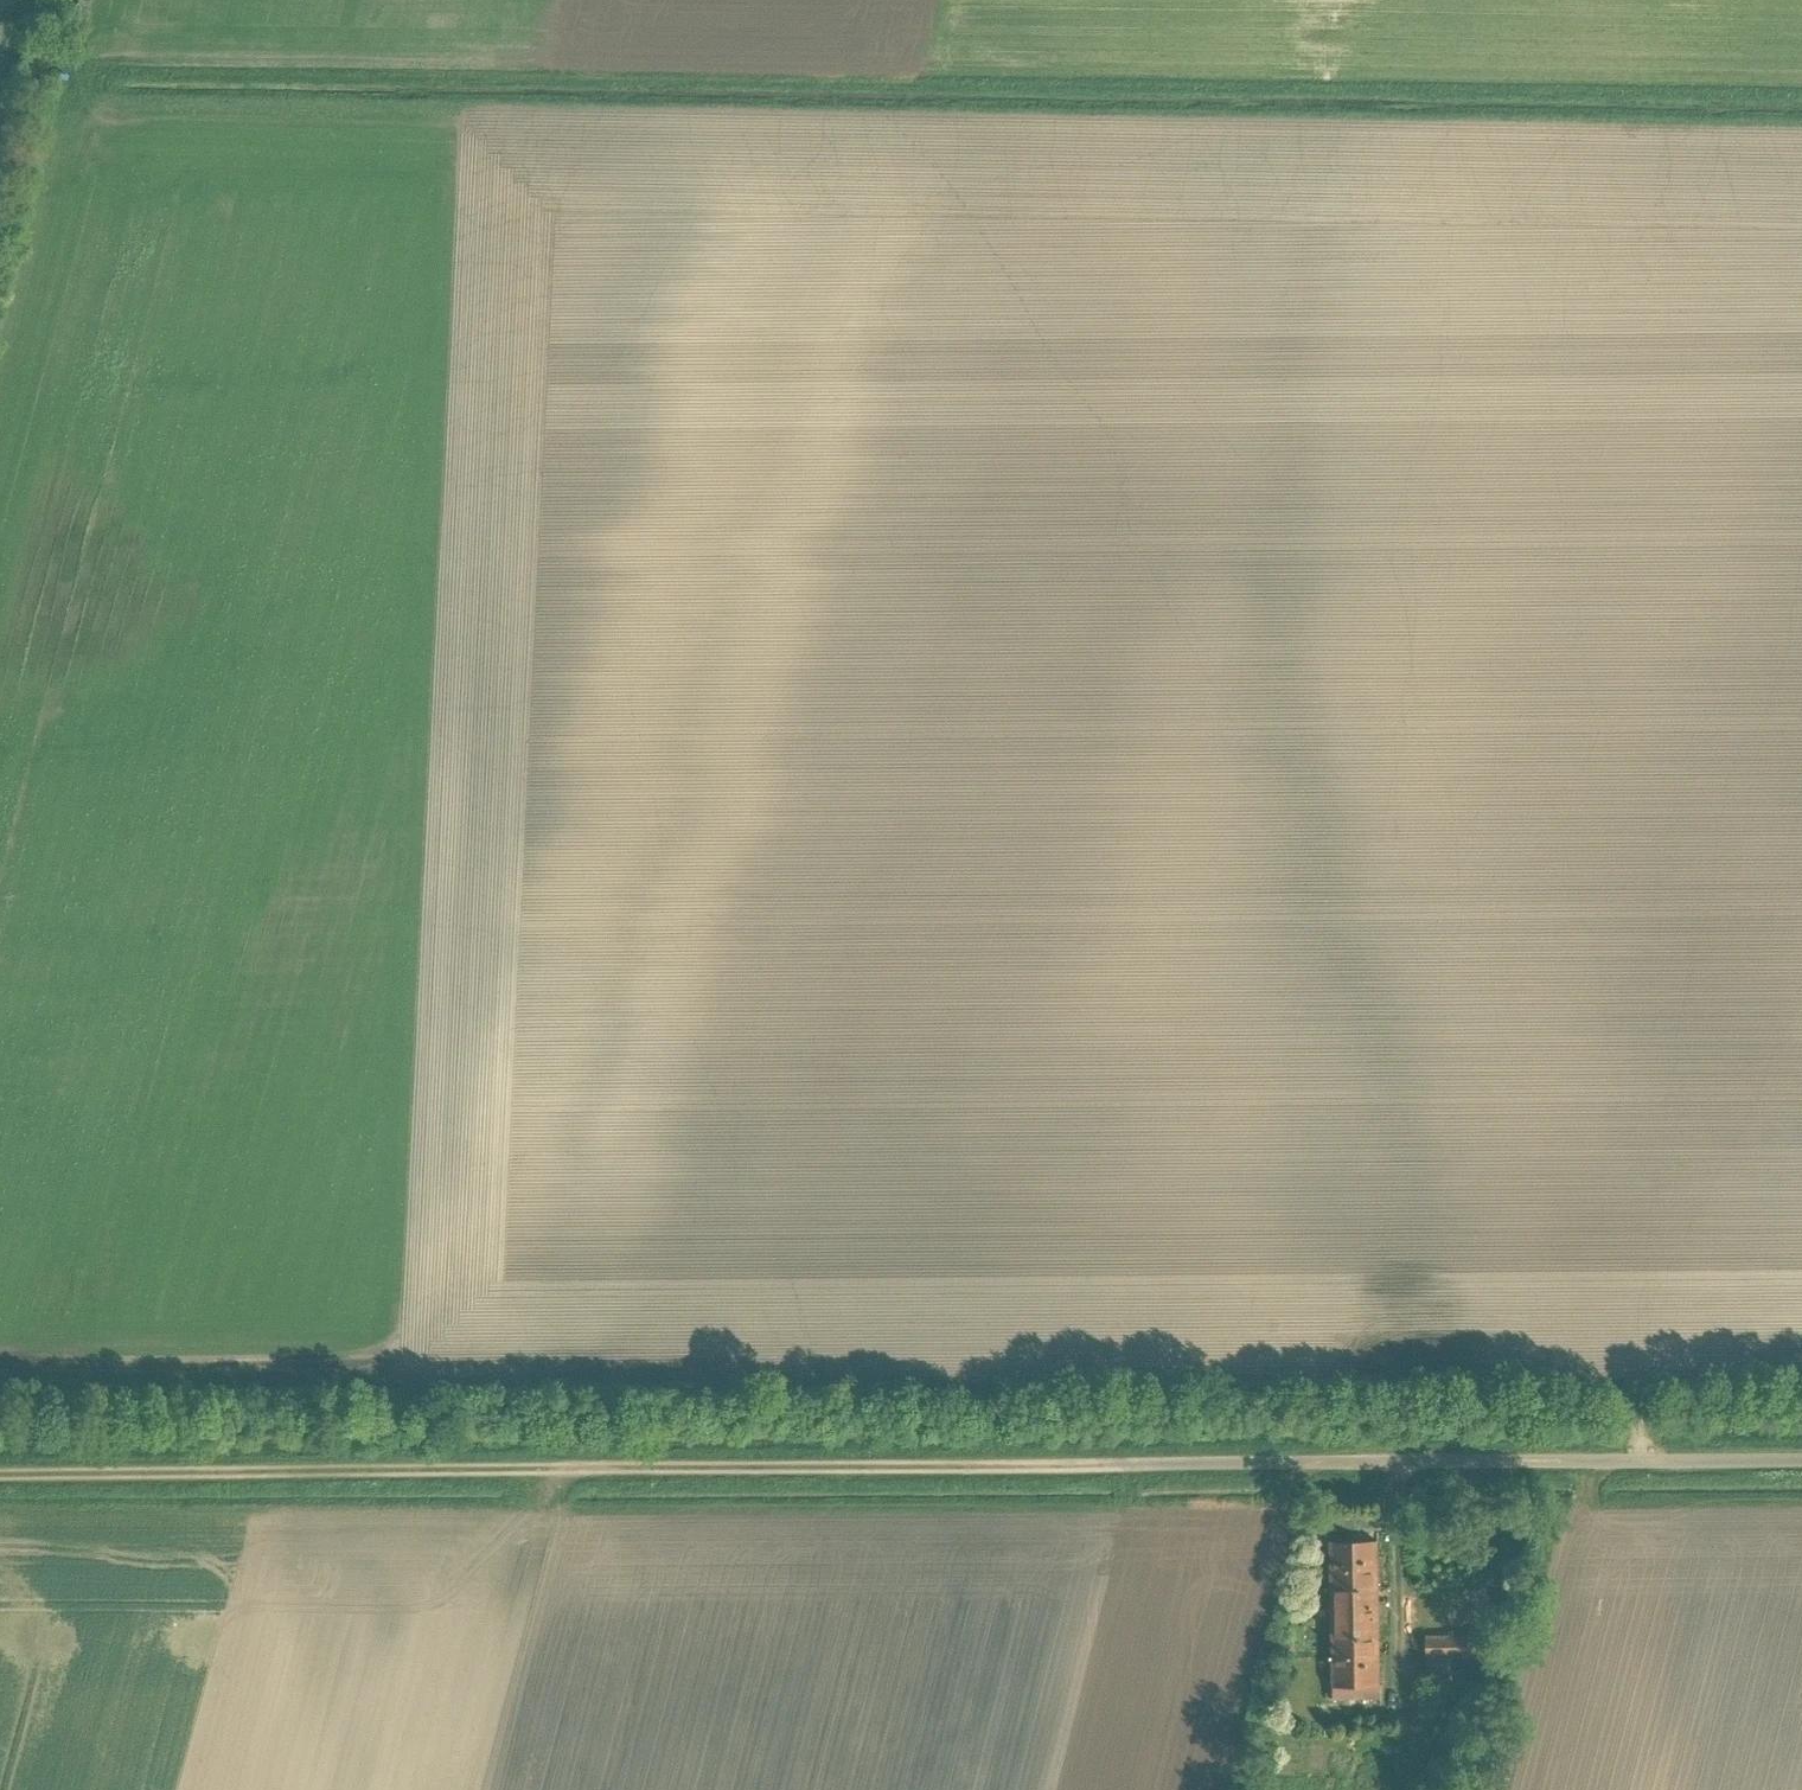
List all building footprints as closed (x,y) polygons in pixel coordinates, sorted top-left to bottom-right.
[(1376,1545),(1331,1546),(1334,1689),(1379,1688),(1376,1545)] [(1463,1632),(1425,1634),(1426,1660),(1464,1658),(1463,1632)]
